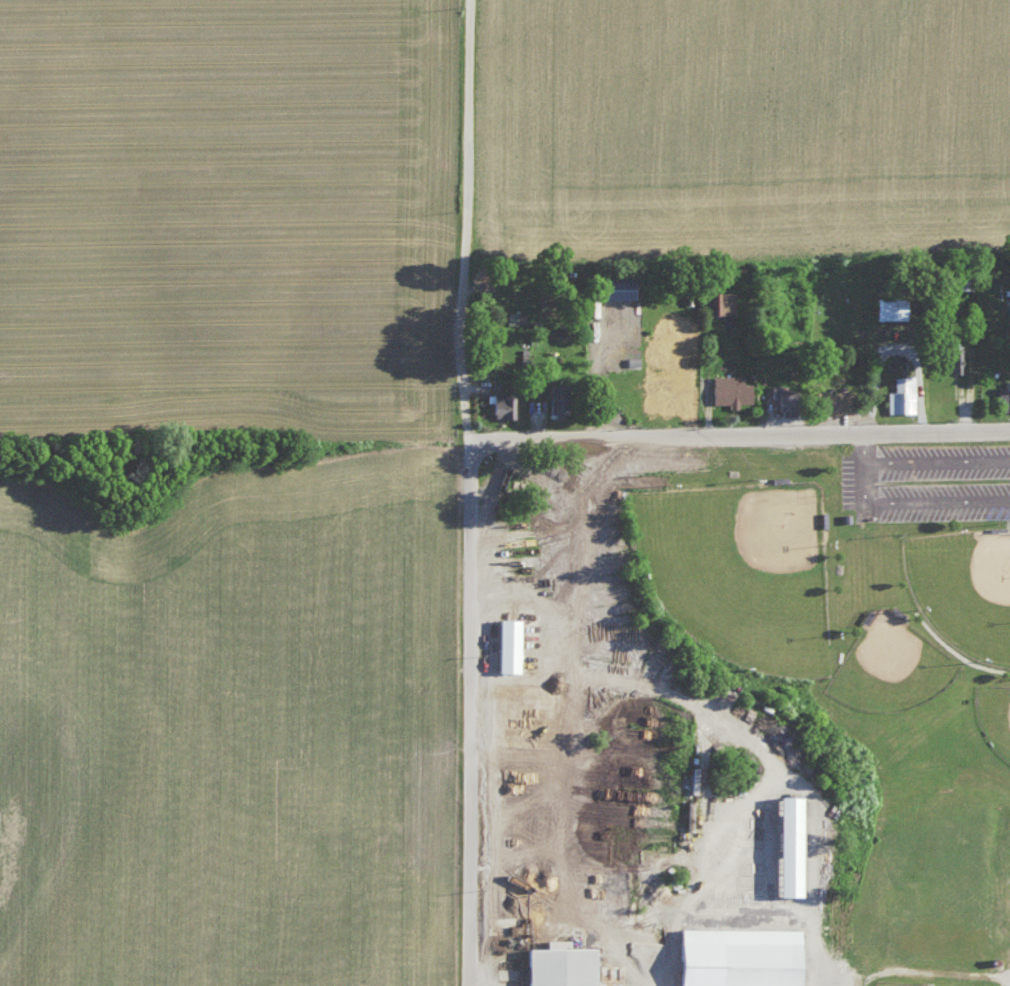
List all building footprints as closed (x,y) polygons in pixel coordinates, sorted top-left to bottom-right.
[(629,298),(629,277),(599,276),(598,297),(629,298)] [(732,291),(704,291),(705,313),(732,312),(732,291)] [(892,319),(893,296),(871,296),(871,318),(892,319)] [(961,372),(962,347),(946,347),(945,372),(961,372)] [(913,411),(912,374),(892,375),(892,390),(884,390),(884,412),(913,411)] [(749,383),(742,383),(742,375),(711,375),(710,402),(727,403),(727,408),(736,408),(736,402),(749,402),(749,383)] [(549,418),(561,418),(559,384),(547,384),(549,418)] [(774,387),(775,411),(789,410),(788,389),(779,390),(779,387),(774,387)] [(842,411),(842,390),(818,390),(818,412),(842,411)] [(511,395),(502,396),(502,391),(488,391),(489,417),(511,416),(511,395)] [(493,671),(516,672),(516,654),(518,654),(519,618),(494,617),(493,671)] [(795,796),(773,795),(772,896),(794,896),(795,796)] [(673,985),(798,985),(799,972),(797,972),(798,929),(674,927),(673,985)] [(594,947),(567,947),(567,939),(542,939),(542,948),(522,948),(522,985),(594,985),(594,947)]
